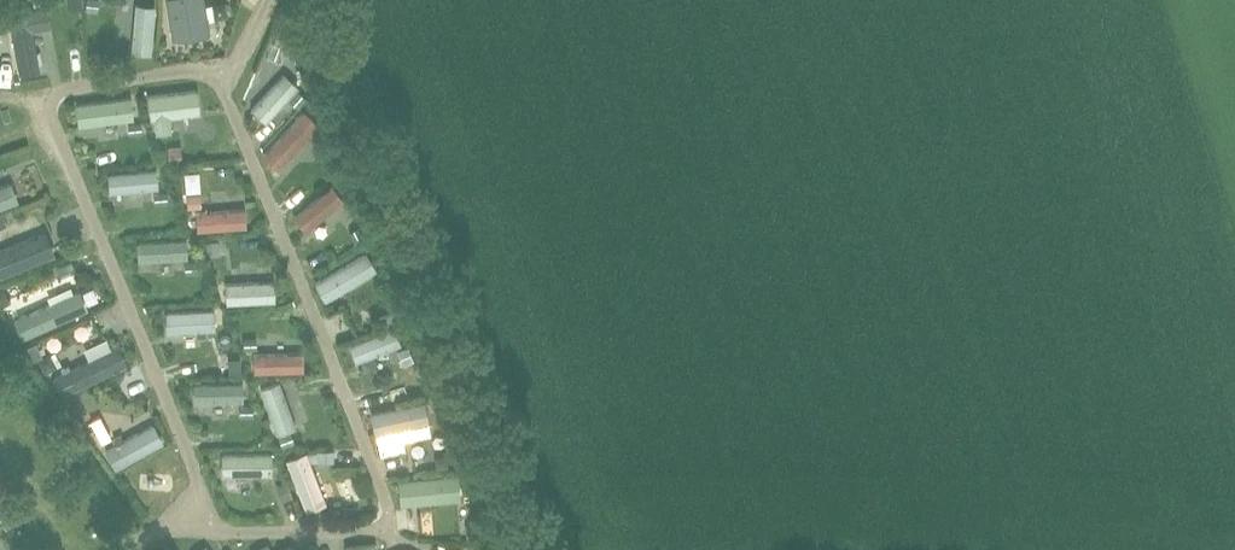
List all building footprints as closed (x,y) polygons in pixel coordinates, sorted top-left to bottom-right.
[(173,38),(195,35),(197,37),(206,35),(210,31),(208,21),(206,20),(203,0),(167,0),(173,38)] [(136,6),(132,53),(151,55),(155,8),(136,6)] [(32,31),(51,27),(48,8),(9,16),(19,72),(23,72),(25,73),(34,71),(36,69),(39,69),(32,31)] [(252,110),(266,123),(298,88),(284,75),(252,110)] [(196,91),(149,97),(152,120),(155,120),(157,134),(171,132),(169,118),(198,114),(196,91)] [(133,119),(130,99),(79,105),(81,126),(133,119)] [(278,170),(318,128),(303,114),(264,157),(278,170)] [(156,173),(108,177),(109,195),(157,191),(156,173)] [(9,184),(0,187),(0,209),(16,203),(9,184)] [(333,187),(296,217),(307,231),(344,201),(333,187)] [(245,227),(243,210),(196,213),(197,231),(245,227)] [(53,257),(43,234),(0,251),(0,278),(53,257)] [(139,243),(140,261),(188,258),(187,241),(139,243)] [(326,301),(375,272),(364,254),(315,284),(326,301)] [(227,304),(274,302),(273,282),(226,284),(227,304)] [(15,320),(23,339),(85,311),(77,293),(15,320)] [(167,313),(168,332),(215,330),(214,310),(167,313)] [(351,346),(357,362),(401,345),(395,328),(351,346)] [(54,379),(63,397),(124,367),(116,349),(71,370),(69,366),(62,369),(64,374),(54,379)] [(254,355),(254,372),(302,371),(301,354),(254,355)] [(250,358),(235,359),(237,383),(252,382),(250,358)] [(146,380),(131,391),(145,409),(160,398),(146,380)] [(277,434),(295,427),(279,382),(261,389),(277,434)] [(195,404),(243,403),(243,385),(195,386),(195,404)] [(428,424),(424,403),(373,414),(377,434),(428,424)] [(116,469),(162,444),(152,426),(106,451),(116,469)] [(306,510),(325,502),(306,454),(287,461),(306,510)] [(224,455),(224,476),(271,475),(271,455),(224,455)] [(403,505),(460,499),(457,476),(401,482),(403,505)] [(8,527),(21,520),(0,481),(0,513),(8,527)]
